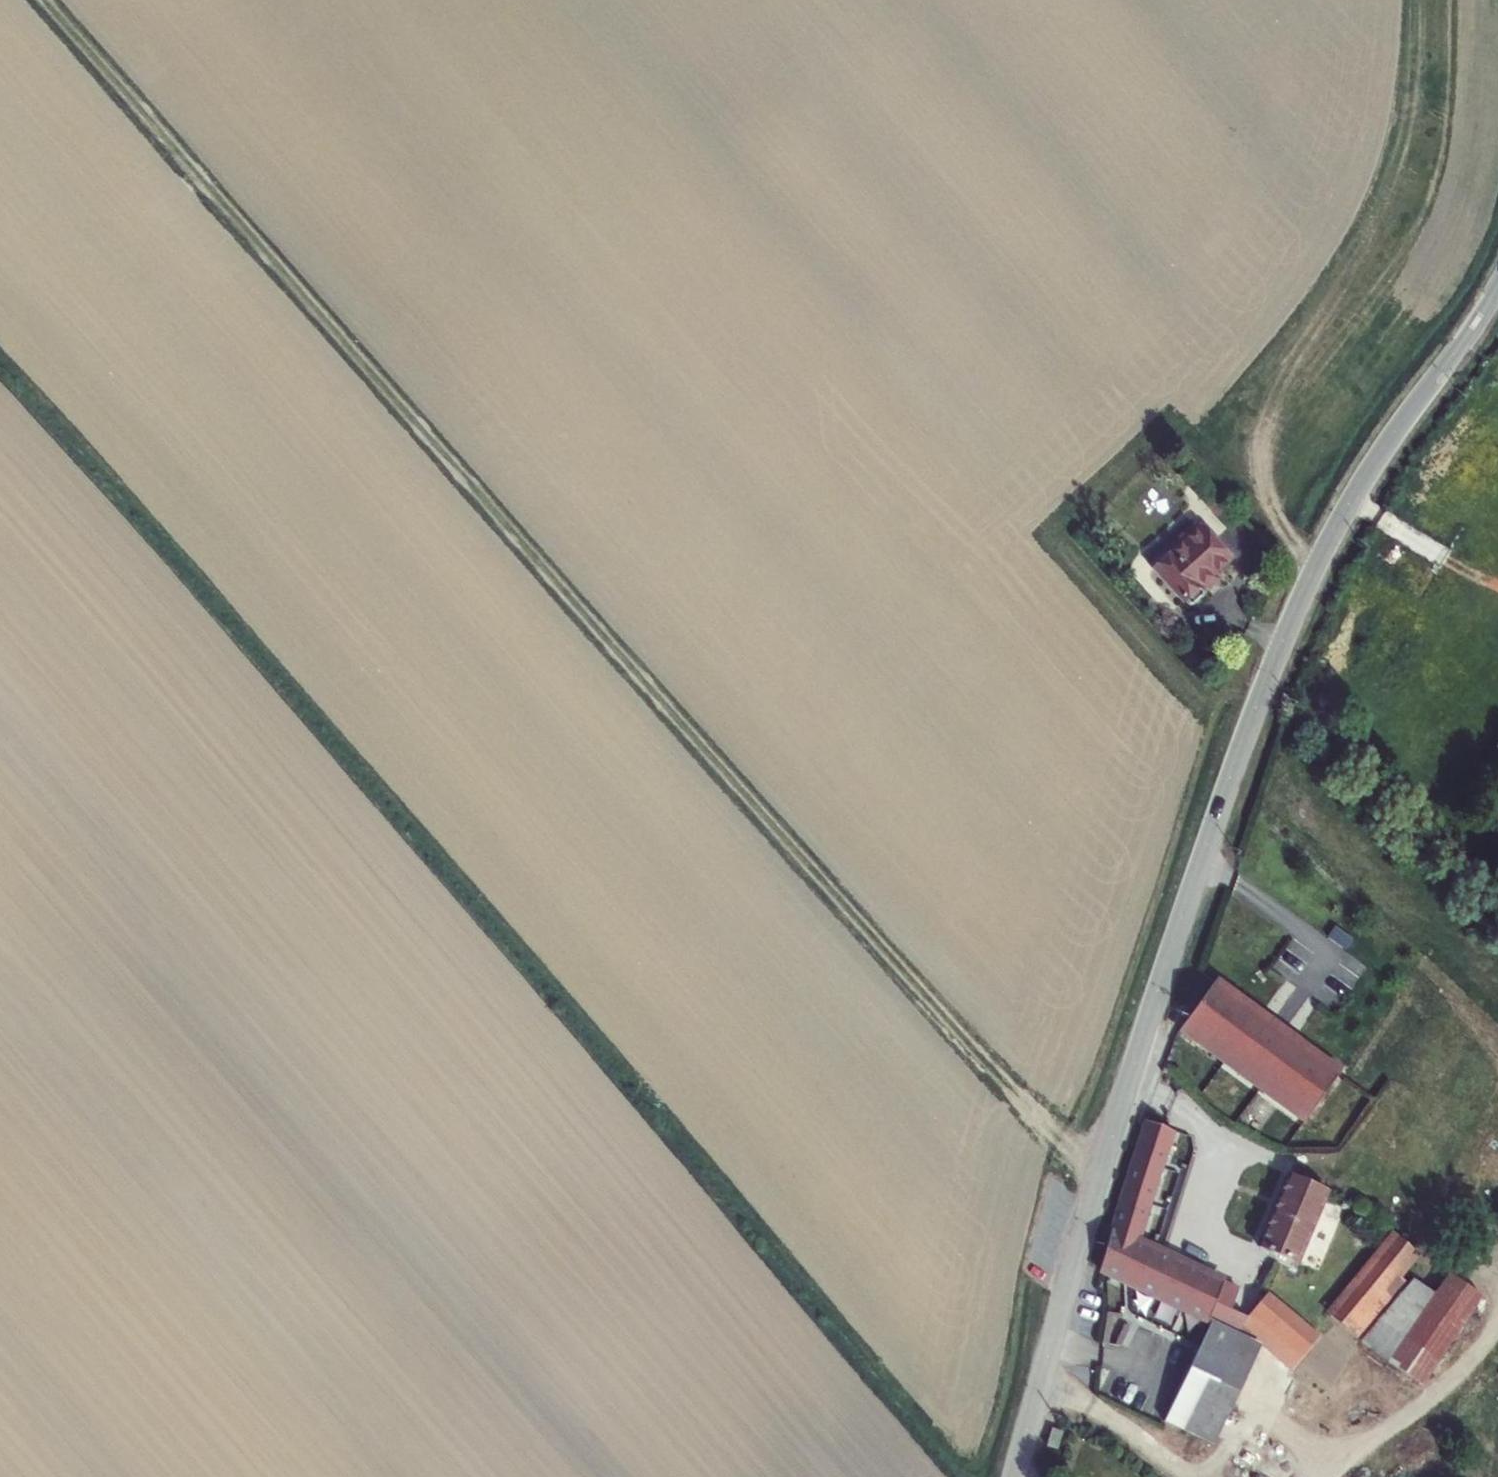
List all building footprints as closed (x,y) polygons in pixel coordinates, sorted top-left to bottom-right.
[(1143,557),(1149,563),(1195,525),(1189,518),(1143,557)] [(1193,583),(1207,571),(1222,558),(1195,525),(1149,563),(1178,596),(1184,592),(1188,597),(1198,589),(1193,583)] [(1212,577),(1207,571),(1193,583),(1198,589),(1212,577)] [(1181,1028),(1306,1120),(1308,1116),(1338,1075),(1213,983),(1181,1028)] [(1258,1092),(1241,1122),(1258,1131),(1275,1101),(1258,1092)] [(1249,1332),(1241,1325),(1246,1318),(1239,1314),(1230,1309),(1238,1290),(1181,1263),(1138,1243),(1173,1132),(1145,1120),(1126,1178),(1099,1272),(1211,1324),(1166,1422),(1212,1444),(1258,1346),(1245,1340),(1249,1332)] [(1258,1247),(1297,1264),(1327,1193),(1288,1176),(1258,1247)] [(1396,1236),(1329,1318),(1360,1344),(1421,1385),(1481,1298),(1448,1275),(1434,1296),(1412,1281),(1408,1286),(1396,1276),(1415,1252),(1396,1236)] [(1247,1294),(1238,1290),(1230,1309),(1239,1314),(1247,1294)] [(1246,1318),(1241,1325),(1249,1332),(1292,1370),(1318,1339),(1266,1294),(1246,1318)]
